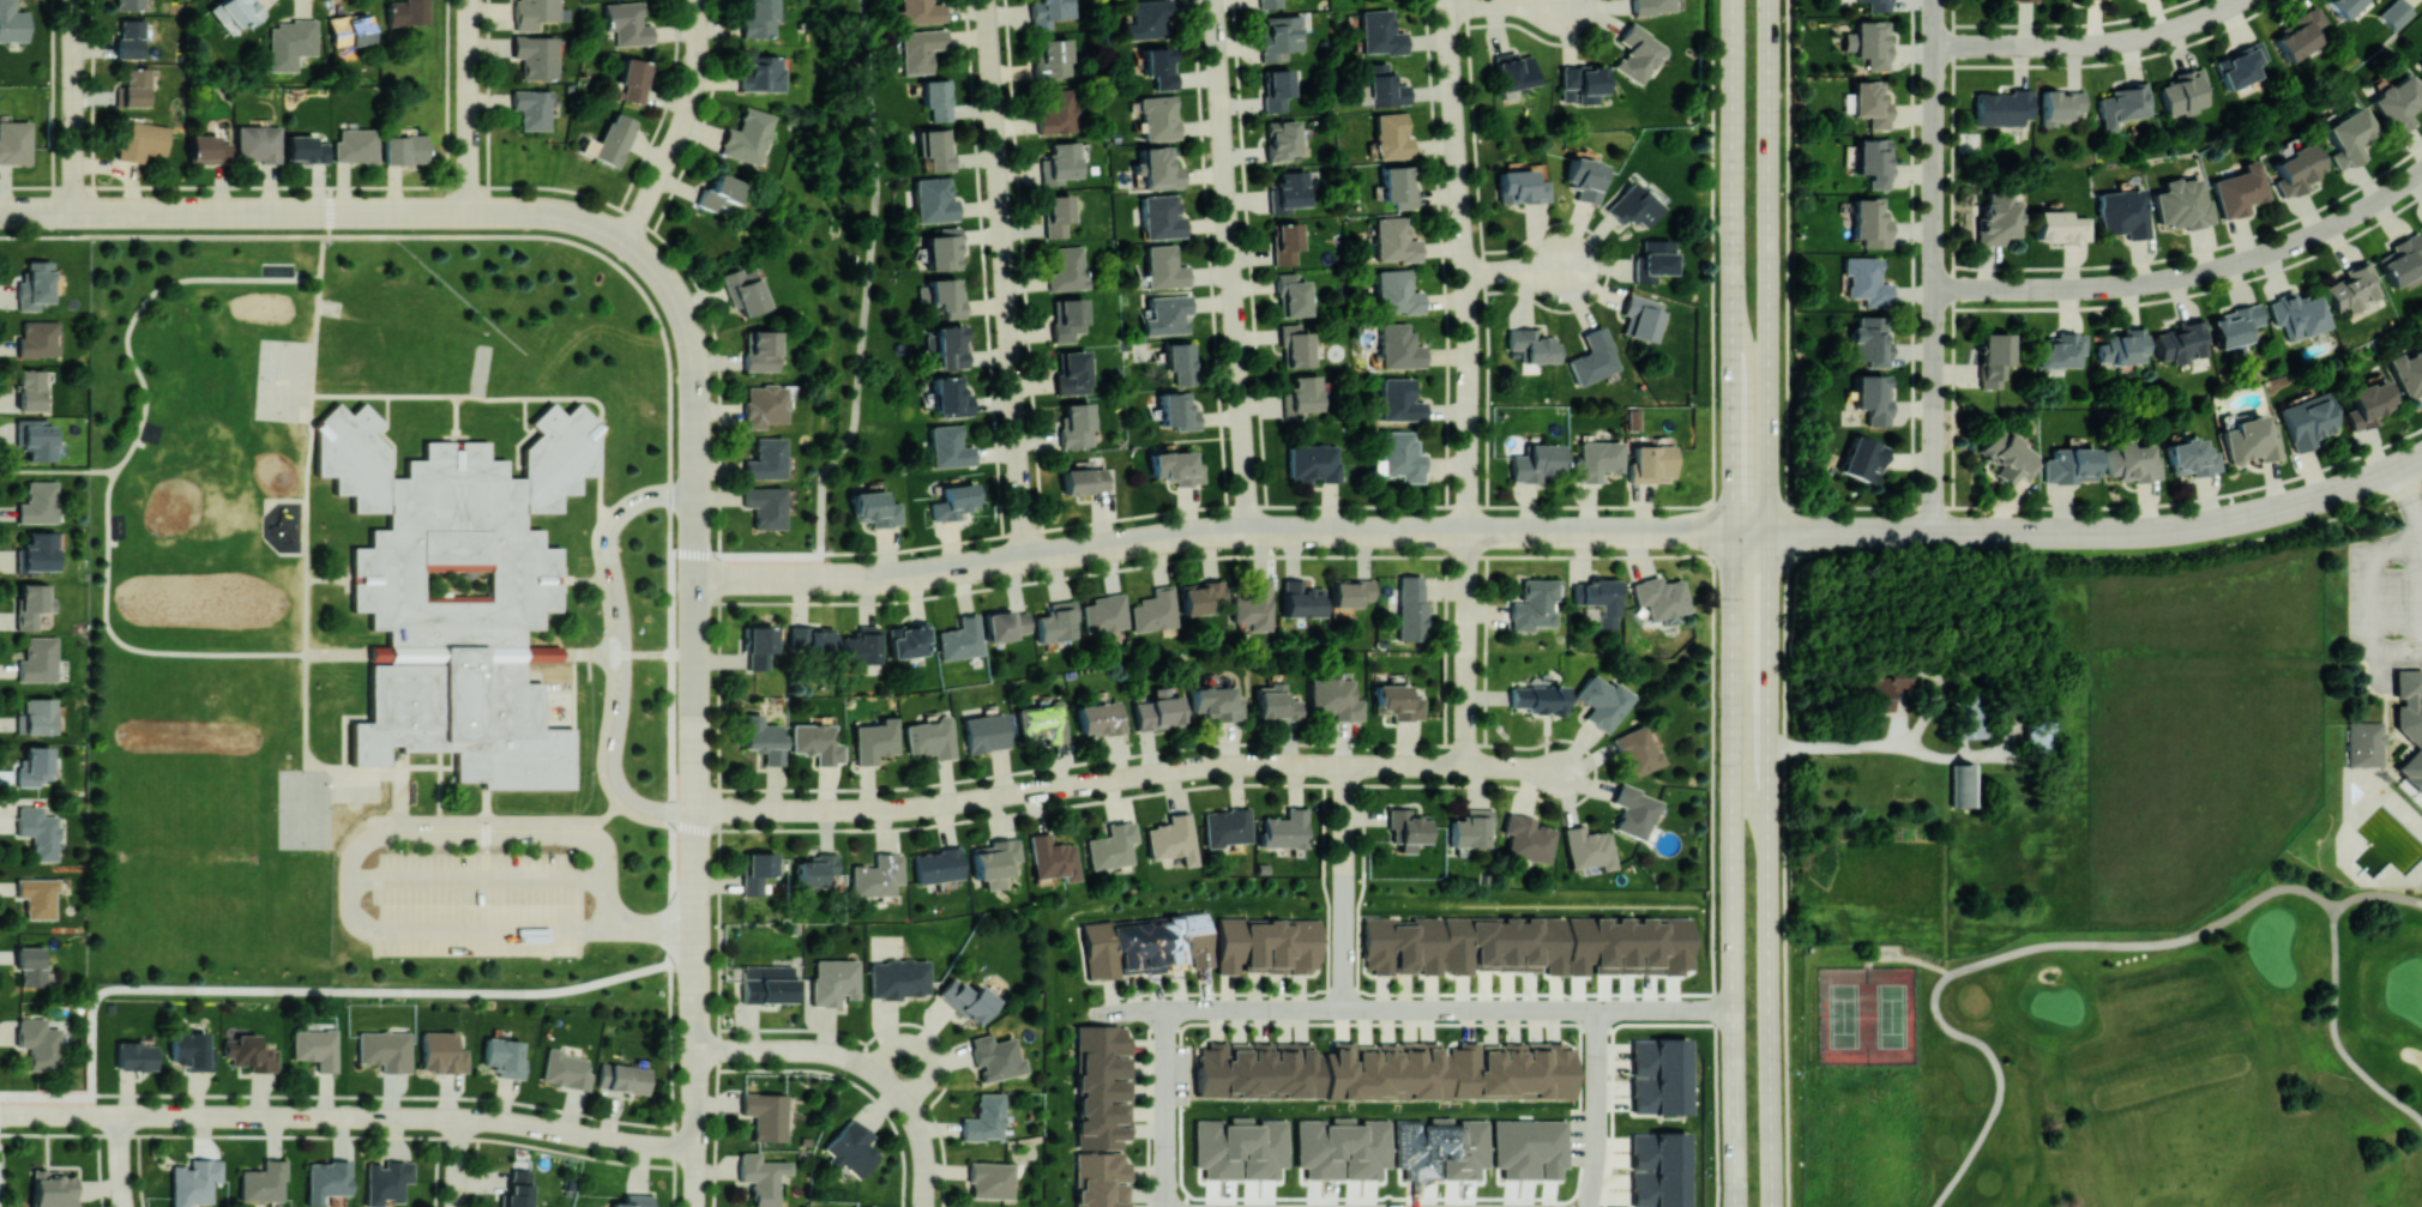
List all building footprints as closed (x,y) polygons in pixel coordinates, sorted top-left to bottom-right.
[(27,41),(27,11),(14,11),(14,0),(0,0),(0,41),(27,41)] [(145,9),(145,0),(116,0),(116,10),(145,9)] [(250,27),(266,13),(254,0),(221,0),(210,10),(232,34),(245,22),(250,27)] [(425,0),(387,0),(387,24),(425,24),(425,0)] [(515,30),(542,29),(542,21),(566,20),(566,8),(557,8),(557,0),(515,0),(515,30)] [(741,37),(773,36),(772,0),(745,0),(746,18),(740,18),(741,37)] [(899,10),(891,10),(891,24),(944,22),(943,2),(930,2),(930,0),(899,0),(899,10)] [(1075,0),(1037,0),(1037,3),(1031,3),(1032,28),(1051,28),(1051,18),(1075,17),(1075,0)] [(1130,1),(1130,23),(1123,23),(1124,39),(1170,37),(1168,0),(1149,0),(1130,1)] [(1671,12),(1671,0),(1631,0),(1632,14),(1671,12)] [(1867,1),(1867,10),(1889,11),(1889,0),(1852,0),(1852,1),(1867,1)] [(2364,0),(2324,0),(2342,20),(2364,0)] [(2413,12),(2402,0),(2394,0),(2379,14),(2395,30),(2413,12)] [(604,3),(605,30),(615,30),(615,45),(651,44),(651,24),(642,24),(641,1),(604,3)] [(2288,62),(2320,43),(2312,29),(2326,21),(2316,4),(2280,26),(2284,32),(2274,39),(2288,62)] [(1405,52),(1404,32),(1393,32),(1392,9),(1360,10),(1362,54),(1405,52)] [(373,41),(367,11),(328,18),(333,49),(373,41)] [(1261,16),(1263,61),(1288,60),(1287,50),(1303,49),(1302,15),(1261,16)] [(142,58),(143,19),(118,19),(117,57),(142,58)] [(1887,20),(1854,21),(1854,31),(1843,31),(1843,51),(1854,51),(1854,57),(1866,57),(1867,70),(1889,70),(1887,20)] [(316,55),(317,22),(270,21),(268,70),(297,71),(297,55),(316,55)] [(1612,67),(1641,85),(1666,46),(1628,23),(1617,40),(1629,47),(1622,58),(1619,56),(1612,67)] [(899,31),(901,74),(931,73),(930,50),(945,50),(945,29),(899,31)] [(512,57),(521,58),(521,78),(555,79),(556,36),(512,35),(512,57)] [(1041,39),(1042,62),(1035,62),(1035,79),(1071,77),(1069,38),(1041,39)] [(2255,64),(2268,59),(2261,42),(2215,60),(2227,90),(2260,77),(2255,64)] [(1143,75),(1153,75),(1154,90),(1173,89),(1171,47),(1142,48),(1143,75)] [(1531,55),(1516,57),(1515,52),(1494,55),(1500,98),(1517,95),(1516,86),(1535,84),(1531,55)] [(739,91),(782,90),(781,55),(745,56),(746,73),(739,73),(739,91)] [(643,103),(650,62),(624,57),(616,98),(643,103)] [(1408,103),(1407,84),(1396,84),(1395,71),(1387,71),(1386,62),(1364,63),(1366,85),(1358,85),(1359,106),(1408,103)] [(1604,93),(1603,65),(1561,66),(1562,102),(1597,101),(1597,93),(1604,93)] [(2167,115),(2205,104),(2201,90),(2208,88),(2202,66),(2183,71),(2184,77),(2158,85),(2167,115)] [(126,85),(116,85),(117,106),(149,105),(149,68),(125,68),(126,85)] [(1264,112),(1286,111),(1286,96),(1292,96),(1291,69),(1267,69),(1267,97),(1263,97),(1264,112)] [(2409,73),(2371,99),(2396,134),(2414,121),(2409,113),(2421,103),(2421,92),(2409,73)] [(921,107),(930,107),(930,121),(950,120),(948,79),(920,80),(921,107)] [(1870,128),(1890,128),(1889,98),(1883,98),(1882,80),(1852,81),(1853,116),(1869,115),(1870,128)] [(2151,115),(2147,83),(2109,88),(2111,96),(2098,97),(2103,131),(2116,129),(2115,120),(2151,115)] [(1078,131),(1076,88),(1044,90),(1045,114),(1038,114),(1039,133),(1078,131)] [(520,129),(549,129),(549,89),(511,89),(511,109),(520,109),(520,129)] [(1975,125),(2022,125),(2022,118),(2031,118),(2031,89),(2009,89),(2009,93),(1975,93),(1975,125)] [(2084,111),(2084,91),(2042,90),(2041,126),(2055,126),(2055,122),(2069,122),(2069,111),(2084,111)] [(1141,96),(1142,140),(1177,139),(1175,95),(1141,96)] [(2329,154),(2338,170),(2362,158),(2354,143),(2374,132),(2360,105),(2323,125),(2336,150),(2329,154)] [(757,165),(773,115),(744,106),(737,129),(727,126),(719,153),(757,165)] [(636,120),(612,110),(592,157),(615,167),(636,120)] [(1411,157),(1411,137),(1406,137),(1405,112),(1375,113),(1377,158),(1411,157)] [(1299,155),(1298,120),(1267,121),(1269,160),(1288,160),(1288,155),(1299,155)] [(31,121),(0,121),(0,162),(30,163),(31,121)] [(169,126),(130,121),(128,139),(118,137),(116,159),(143,162),(144,152),(165,155),(169,126)] [(237,161),(280,162),(280,126),(237,126),(237,161)] [(334,162),(377,162),(377,128),(339,128),(339,140),(334,140),(334,162)] [(922,171),(952,170),(950,128),(921,129),(922,171)] [(231,142),(216,142),(216,135),(189,134),(189,160),(231,161),(231,142)] [(314,135),(286,134),(286,162),(328,162),(328,142),(314,142),(314,135)] [(383,163),(425,163),(425,135),(383,135),(383,163)] [(1868,188),(1888,188),(1889,139),(1857,138),(1856,173),(1869,174),(1868,188)] [(2327,171),(2313,140),(2280,155),(2281,159),(2273,163),(2281,181),(2275,184),(2282,199),(2307,188),(2304,181),(2327,171)] [(1042,184),(1064,183),(1063,177),(1079,176),(1077,141),(1050,142),(1051,154),(1041,155),(1042,184)] [(1181,165),(1171,166),(1170,145),(1140,147),(1141,162),(1133,162),(1133,175),(1143,174),(1143,188),(1181,186),(1181,165)] [(1594,205),(1604,164),(1570,156),(1564,183),(1578,186),(1575,200),(1594,205)] [(2210,180),(2222,220),(2249,212),(2247,204),(2268,198),(2257,159),(2243,163),(2245,171),(2210,180)] [(1413,165),(1382,167),(1383,201),(1395,201),(1395,208),(1414,208),(1413,165)] [(1279,171),(1279,184),(1269,184),(1270,213),(1291,213),(1291,205),(1315,204),(1314,170),(1279,171)] [(1549,201),(1548,180),(1533,181),(1533,170),(1498,170),(1499,203),(1549,201)] [(702,187),(696,205),(714,211),(716,204),(732,209),(741,180),(716,172),(710,190),(702,187)] [(914,178),(915,221),(957,220),(956,199),(949,199),(948,176),(914,178)] [(2157,224),(2167,223),(2168,230),(2213,223),(2209,198),(2203,199),(2200,176),(2162,182),(2164,190),(2152,192),(2157,224)] [(1659,207),(1630,181),(1604,210),(1624,228),(1632,218),(1641,227),(1659,207)] [(2148,237),(2144,188),(2097,192),(2100,234),(2125,232),(2126,239),(2148,237)] [(1980,244),(2002,244),(2002,236),(2016,236),(2015,202),(2009,202),(2009,191),(1979,191),(1980,244)] [(1143,239),(1185,237),(1184,215),(1177,216),(1176,193),(1141,195),(1143,239)] [(1071,221),(1071,195),(1046,195),(1046,237),(1066,236),(1066,221),(1071,221)] [(1852,198),(1853,238),(1863,238),(1863,247),(1889,247),(1889,218),(1882,218),(1882,198),(1852,198)] [(2088,217),(2065,216),(2065,211),(2034,210),(2034,241),(2088,242),(2088,217)] [(1374,218),(1375,247),(1368,247),(1369,262),(1419,260),(1419,239),(1407,239),(1406,216),(1374,218)] [(1300,249),(1299,222),(1274,224),(1275,265),(1296,264),(1296,249),(1300,249)] [(959,269),(958,227),(937,227),(937,235),(926,235),(927,270),(959,269)] [(2418,259),(2421,258),(2421,241),(2417,231),(2390,244),(2393,251),(2377,258),(2391,287),(2421,272),(2421,267),(2418,259)] [(1654,274),(1670,274),(1671,240),(1641,239),(1640,254),(1634,254),(1633,282),(1653,283),(1654,274)] [(1175,266),(1174,244),(1146,245),(1147,287),(1188,286),(1187,265),(1175,266)] [(1086,288),(1084,245),(1054,247),(1055,271),(1048,272),(1049,290),(1086,288)] [(1879,257),(1843,257),(1842,274),(1847,274),(1846,297),(1864,298),(1864,305),(1889,306),(1890,283),(1879,283),(1879,257)] [(56,292),(22,292),(22,272),(30,272),(30,258),(56,258),(56,292)] [(2324,285),(2334,312),(2346,308),(2346,310),(2380,297),(2367,261),(2342,270),(2345,277),(2324,285)] [(765,308),(753,268),(741,272),(739,267),(722,273),(737,317),(765,308)] [(1377,313),(1422,312),(1421,291),(1409,291),(1409,269),(1376,270),(1377,313)] [(1297,280),(1297,273),(1277,274),(1278,316),(1308,315),(1307,280),(1297,280)] [(929,301),(936,301),(937,310),(944,310),(944,318),(963,317),(962,289),(957,289),(956,277),(928,278),(929,301)] [(2287,341),(2328,328),(2318,295),(2297,301),(2293,291),(2267,300),(2275,326),(2282,324),(2287,341)] [(1624,334),(1650,342),(1662,303),(1628,293),(1621,314),(1629,317),(1624,334)] [(1143,334),(1186,333),(1185,314),(1190,314),(1189,295),(1148,296),(1149,318),(1143,318),(1143,334)] [(1086,331),(1084,298),(1058,299),(1059,323),(1052,323),(1053,342),(1074,341),(1074,332),(1086,331)] [(2217,349),(2231,346),(2233,354),(2246,352),(2244,342),(2250,340),(2247,328),(2264,324),(2259,304),(2210,315),(2217,349)] [(1888,367),(1889,340),(1884,340),(1885,316),(1857,315),(1857,326),(1852,326),(1851,360),(1868,360),(1868,367),(1888,367)] [(2159,361),(2169,359),(2170,363),(2204,356),(2202,345),(2207,344),(2202,317),(2176,322),(2177,328),(2154,333),(2159,361)] [(59,345),(25,346),(25,332),(32,332),(32,318),(58,318),(59,345)] [(1410,322),(1380,323),(1382,368),(1424,367),(1423,345),(1411,345),(1410,322)] [(1312,366),(1311,323),(1279,324),(1279,346),(1285,346),(1286,367),(1312,366)] [(965,367),(963,324),(935,326),(937,369),(965,367)] [(1566,359),(1577,385),(1620,368),(1602,325),(1581,333),(1588,351),(1566,359)] [(2123,337),(2098,338),(2099,364),(2145,362),(2144,326),(2123,327),(2123,337)] [(1537,328),(1508,329),(1508,350),(1524,349),(1525,362),(1556,361),(1555,336),(1537,336),(1537,328)] [(775,371),(776,330),(749,330),(749,354),(743,354),(743,370),(775,371)] [(1981,389),(2000,388),(2000,363),(2010,363),(2010,332),(1980,333),(1981,389)] [(2086,333),(2047,332),(2047,343),(2036,343),(2035,367),(2079,368),(2079,354),(2085,354),(2086,333)] [(1174,370),(1174,384),(1194,383),(1192,341),(1165,343),(1166,371),(1174,370)] [(1088,350),(1061,351),(1062,376),(1056,376),(1056,394),(1089,393),(1088,350)] [(2405,398),(2421,391),(2421,350),(2403,358),(2401,352),(2387,358),(2405,398)] [(52,398),(25,398),(25,366),(52,366),(52,398)] [(1321,410),(1320,374),(1286,375),(1288,418),(1305,417),(1305,410),(1321,410)] [(1854,408),(1867,408),(1867,426),(1888,426),(1888,374),(1854,374),(1854,408)] [(932,376),(934,416),(970,415),(970,393),(962,393),(961,375),(932,376)] [(1413,378),(1382,377),(1381,420),(1423,420),(1424,401),(1412,401),(1413,378)] [(2343,411),(2351,431),(2376,422),(2374,415),(2394,408),(2383,378),(2346,392),(2352,408),(2343,411)] [(744,428),(764,428),(764,422),(785,422),(785,385),(743,385),(744,428)] [(1160,392),(1162,426),(1174,425),(1174,430),(1198,429),(1197,409),(1190,410),(1189,391),(1160,392)] [(2278,407),(2293,452),(2313,446),(2310,438),(2338,429),(2326,392),(2278,407)] [(387,447),(374,434),(385,422),(362,402),(350,415),(337,402),(317,423),(317,475),(336,475),(336,494),(354,494),(354,511),(387,511),(387,526),(368,526),(368,544),(350,544),(350,611),(370,611),(370,628),(390,628),(390,645),(390,659),(390,664),(370,664),(370,720),(351,720),(351,765),(387,765),(387,747),(398,747),(456,747),(456,781),(482,781),(482,789),(492,789),(574,789),(574,728),(543,728),(543,682),(523,682),(523,664),(526,659),(523,645),(523,629),(543,629),(543,611),(561,611),(561,547),(543,547),(543,527),(524,527),(523,512),(561,513),(561,494),(580,494),(580,475),(600,475),(600,423),(577,400),(566,412),(552,399),(530,422),(541,431),(524,448),(524,478),(505,478),(505,459),(488,459),(488,440),(423,440),(423,458),(405,458),(405,476),(387,476),(387,447)] [(1060,447),(1092,446),(1090,402),(1065,403),(1065,429),(1059,429),(1060,447)] [(61,446),(41,446),(41,434),(23,435),(22,414),(43,414),(44,420),(60,418),(61,446)] [(2280,457),(2274,422),(2264,423),(2263,415),(2231,420),(2233,428),(2222,430),(2228,463),(2257,458),(2257,461),(2280,457)] [(930,425),(931,466),(974,465),(973,446),(961,446),(960,424),(930,425)] [(1993,473),(2009,486),(2018,475),(2025,481),(2041,461),(1996,425),(1977,449),(1998,466),(1993,473)] [(1422,482),(1423,454),(1416,454),(1416,431),(1383,430),(1382,459),(1373,459),(1373,474),(1400,474),(1399,482),(1422,482)] [(1839,471),(1873,484),(1887,447),(1853,434),(1839,471)] [(783,437),(753,438),(753,460),(743,460),(743,478),(784,478),(783,437)] [(2217,451),(2204,452),(2203,438),(2166,442),(2170,474),(2191,472),(2191,475),(2220,472),(2217,451)] [(2106,475),(2117,475),(2118,481),(2160,479),(2159,456),(2150,456),(2149,439),(2114,441),(2114,448),(2105,449),(2106,475)] [(1622,441),(1580,441),(1579,460),(1572,460),(1572,482),(1598,482),(1598,471),(1621,471),(1622,441)] [(1288,480),(1309,480),(1309,477),(1320,477),(1320,482),(1338,482),(1339,445),(1288,444),(1288,480)] [(1560,444),(1526,444),(1526,455),(1511,455),(1511,479),(1560,479),(1560,444)] [(1670,477),(1670,446),(1630,445),(1629,482),(1655,483),(1655,477),(1670,477)] [(2096,448),(2052,448),(2052,458),(2044,458),(2044,482),(2096,482),(2096,448)] [(1201,462),(1192,463),(1191,451),(1151,453),(1152,477),(1163,476),(1163,484),(1202,482),(1201,462)] [(1062,469),(1063,493),(1105,491),(1104,468),(1062,469)] [(59,511),(19,511),(19,496),(35,496),(35,477),(58,477),(59,511)] [(942,486),(943,499),(928,501),(931,521),(959,517),(959,511),(978,508),(974,482),(942,486)] [(784,528),(784,487),(743,487),(743,507),(753,507),(753,529),(784,528)] [(900,502),(885,502),(884,491),(851,492),(852,521),(871,520),(871,526),(901,525),(900,502)] [(59,557),(19,559),(19,541),(32,541),(32,530),(58,530),(59,557)] [(1398,575),(1399,640),(1427,640),(1427,600),(1422,600),(1421,574),(1398,575)] [(1650,620),(1689,612),(1681,578),(1660,583),(1658,576),(1631,582),(1637,606),(1646,604),(1650,620)] [(1284,616),(1324,616),(1323,587),(1304,587),(1304,578),(1283,579),(1284,616)] [(48,618),(49,580),(23,579),(22,617),(48,618)] [(1359,606),(1359,599),(1374,599),(1374,579),(1331,580),(1332,607),(1359,606)] [(1510,602),(1511,628),(1554,627),(1553,601),(1556,601),(1556,579),(1521,579),(1521,602),(1510,602)] [(1209,613),(1208,604),(1223,603),(1220,580),(1180,584),(1183,615),(1209,613)] [(1250,630),(1271,631),(1273,580),(1249,580),(1248,596),(1234,596),(1233,622),(1250,622),(1250,630)] [(1616,628),(1616,581),(1581,580),(1581,604),(1599,604),(1598,628),(1616,628)] [(1133,631),(1178,627),(1174,584),(1152,586),(1153,597),(1139,598),(1139,604),(1131,605),(1133,631)] [(1082,604),(1085,632),(1128,627),(1124,593),(1090,596),(1091,603),(1082,604)] [(1077,621),(1074,599),(1045,603),(1046,614),(1035,615),(1038,643),(1074,638),(1072,621),(1077,621)] [(1027,611),(1010,614),(1010,610),(983,614),(988,642),(1015,638),(1015,634),(1030,631),(1027,611)] [(938,630),(940,659),(981,655),(977,613),(958,615),(959,628),(938,630)] [(888,625),(891,658),(926,655),(925,642),(930,642),(929,622),(888,625)] [(768,670),(769,652),(775,652),(775,626),(747,625),(746,670),(768,670)] [(877,625),(855,626),(856,636),(842,636),(843,664),(879,663),(877,625)] [(833,627),(791,628),(791,659),(834,658),(833,627)] [(58,633),(58,669),(24,669),(24,656),(34,656),(34,633),(58,633)] [(372,660),(390,659),(390,645),(372,646),(372,652),(372,660)] [(565,646),(523,645),(526,659),(565,659),(565,646)] [(2398,706),(2421,706),(2421,695),(2421,670),(2398,670),(2398,706)] [(1605,733),(1633,695),(1614,681),(1610,687),(1591,673),(1573,697),(1589,708),(1582,717),(1605,733)] [(1888,711),(1889,690),(1908,691),(1908,676),(1855,675),(1854,711),(1888,711)] [(1362,720),(1362,699),(1354,699),(1354,678),(1311,676),(1310,712),(1334,713),(1334,719),(1362,720)] [(1300,719),(1300,700),(1284,699),(1285,682),(1269,682),(1269,687),(1257,687),(1257,718),(1300,719)] [(1407,685),(1374,684),(1374,712),(1392,713),(1392,719),(1422,719),(1422,697),(1407,697),(1407,685)] [(1234,685),(1190,686),(1191,712),(1202,712),(1203,720),(1243,719),(1242,698),(1234,698),(1234,685)] [(1563,686),(1509,685),(1509,707),(1526,707),(1526,713),(1563,714),(1563,686)] [(1137,729),(1183,723),(1179,694),(1170,696),(1168,686),(1153,688),(1154,698),(1145,699),(1144,693),(1132,694),(1137,729)] [(60,693),(61,722),(22,723),(22,707),(32,707),(32,693),(60,693)] [(1984,737),(1983,693),(1959,694),(1960,738),(1984,737)] [(1016,708),(1019,737),(1046,734),(1047,743),(1066,742),(1062,698),(1037,700),(1037,706),(1016,708)] [(1078,733),(1091,731),(1092,737),(1125,732),(1120,699),(1074,706),(1078,733)] [(2398,706),(2421,706),(2421,748),(2399,728),(2398,706)] [(783,765),(782,724),(762,724),(762,713),(742,713),(743,750),(764,750),(764,765),(783,765)] [(904,724),(907,755),(932,752),(933,759),(954,757),(949,713),(924,716),(925,722),(904,724)] [(962,717),(966,752),(1008,747),(1005,713),(962,717)] [(856,765),(876,764),(875,755),(897,754),(896,717),(881,717),(881,724),(854,725),(856,765)] [(2053,748),(2053,720),(2026,719),(2026,747),(2053,748)] [(791,724),(792,753),(816,752),(816,764),(843,764),(842,742),(835,743),(834,721),(825,721),(825,723),(791,724)] [(2350,723),(2350,766),(2385,766),(2385,723),(2350,723)] [(1660,764),(1642,724),(1611,737),(1628,777),(1660,764)] [(56,744),(56,774),(22,776),(22,754),(34,754),(34,744),(56,744)] [(2398,773),(2421,748),(2421,795),(2398,773)] [(1951,763),(1950,806),(1975,806),(1976,763),(1951,763)] [(1657,797),(1617,785),(1611,803),(1621,806),(1613,830),(1644,840),(1657,797)] [(48,799),(48,810),(64,810),(62,847),(46,846),(47,825),(25,823),(26,798),(48,799)] [(1259,846),(1305,847),(1305,807),(1286,807),(1286,818),(1260,817),(1259,846)] [(1399,852),(1414,852),(1414,843),(1427,843),(1427,815),(1410,814),(1410,808),(1388,807),(1387,828),(1392,829),(1392,843),(1400,843),(1399,852)] [(1204,845),(1250,844),(1249,809),(1203,810),(1204,845)] [(1485,847),(1485,829),(1492,829),(1492,809),(1465,809),(1464,818),(1449,818),(1449,846),(1485,847)] [(1148,859),(1180,855),(1182,866),(1195,865),(1188,812),(1167,814),(1168,824),(1144,827),(1148,859)] [(1546,863),(1554,829),(1534,824),(1535,818),(1506,812),(1501,832),(1508,834),(1504,854),(1546,863)] [(1131,863),(1128,842),(1136,841),(1133,820),(1106,824),(1108,835),(1085,838),(1089,869),(1131,863)] [(1608,830),(1588,834),(1586,823),(1562,827),(1569,869),(1599,864),(1600,870),(1614,867),(1608,830)] [(1077,880),(1073,842),(1049,844),(1048,833),(1029,834),(1033,878),(1063,875),(1063,881),(1077,880)] [(1017,839),(969,845),(974,879),(983,878),(985,890),(1004,887),(1002,875),(1014,873),(1012,861),(1020,860),(1017,839)] [(915,883),(962,879),(959,848),(912,852),(915,883)] [(775,852),(743,853),(744,895),(763,895),(762,875),(775,874),(775,852)] [(901,883),(900,853),(873,853),(873,865),(850,865),(851,896),(892,895),(892,883),(901,883)] [(837,856),(797,855),(797,889),(822,889),(823,874),(836,875),(837,856)] [(64,871),(64,885),(61,885),(61,905),(36,905),(36,887),(28,887),(28,873),(64,871)] [(1088,980),(1122,977),(1122,973),(1188,968),(1187,957),(1193,957),(1193,967),(1212,965),(1208,911),(1167,913),(1168,917),(1084,923),(1088,980)] [(1442,974),(1440,917),(1362,919),(1364,968),(1373,968),(1373,975),(1415,973),(1415,964),(1421,963),(1421,974),(1442,974)] [(1693,918),(1642,917),(1642,919),(1518,917),(1518,918),(1444,917),(1444,972),(1473,973),(1473,970),(1545,970),(1545,975),(1593,975),(1593,973),(1684,974),(1684,968),(1692,968),(1693,918)] [(1320,920),(1219,919),(1218,973),(1241,973),(1241,972),(1289,972),(1289,971),(1319,972),(1320,920)] [(53,945),(53,959),(50,959),(50,974),(32,974),(32,959),(26,959),(26,945),(53,945)] [(838,1005),(838,997),(858,997),(859,960),(813,959),(812,1005),(838,1005)] [(870,960),(871,997),(929,996),(928,959),(870,960)] [(793,1002),(793,965),(742,965),(742,1002),(793,1002)] [(974,1026),(996,1000),(977,984),(970,993),(952,976),(937,993),(974,1026)] [(64,1024),(65,1051),(46,1052),(44,1037),(30,1037),(29,1013),(50,1013),(50,1024),(64,1024)] [(1078,1025),(1076,1120),(1075,1148),(1121,1148),(1121,1138),(1128,1138),(1130,1025),(1078,1025)] [(337,1072),(336,1029),(293,1030),(293,1059),(317,1059),(317,1072),(337,1072)] [(206,1032),(171,1031),(170,1063),(185,1063),(184,1071),(212,1071),(213,1046),(206,1046),(206,1032)] [(411,1032),(358,1031),(357,1063),(381,1064),(381,1072),(410,1072),(411,1032)] [(456,1031),(422,1031),(421,1071),(466,1071),(467,1049),(456,1049),(456,1031)] [(982,1081),(1025,1072),(1023,1057),(1018,1058),(1014,1037),(992,1041),(990,1033),(969,1037),(975,1065),(979,1065),(982,1081)] [(226,1039),(226,1065),(250,1064),(250,1072),(278,1071),(277,1048),(258,1049),(258,1034),(234,1034),(234,1038),(226,1039)] [(497,1065),(497,1077),(523,1078),(524,1058),(520,1057),(521,1040),(485,1038),(483,1065),(497,1065)] [(1688,1113),(1687,1038),(1632,1038),(1632,1076),(1631,1076),(1632,1114),(1688,1113)] [(1444,1100),(1445,1053),(1438,1052),(1438,1044),(1352,1042),(1330,1041),(1330,1053),(1311,1052),(1311,1044),(1198,1041),(1196,1096),(1222,1097),(1222,1091),(1235,1092),(1235,1093),(1280,1094),(1280,1096),(1444,1100)] [(117,1069),(156,1070),(156,1044),(117,1043),(117,1069)] [(1571,1096),(1571,1044),(1449,1044),(1449,1096),(1571,1096)] [(588,1058),(561,1054),(562,1049),(547,1046),(542,1082),(588,1089),(591,1072),(586,1071),(588,1058)] [(645,1093),(648,1067),(601,1063),(598,1088),(645,1093)] [(784,1141),(785,1094),(740,1093),(740,1114),(752,1114),(752,1141),(784,1141)] [(961,1138),(1002,1139),(1002,1093),(977,1093),(976,1117),(961,1117),(961,1138)] [(879,1154),(863,1140),(870,1133),(851,1117),(822,1148),(856,1179),(879,1154)] [(1203,1178),(1278,1179),(1278,1167),(1287,1167),(1287,1119),(1255,1119),(1255,1117),(1229,1117),(1229,1120),(1194,1120),(1194,1167),(1203,1167),(1203,1178)] [(1296,1120),(1296,1167),(1305,1167),(1305,1178),(1379,1178),(1379,1166),(1389,1166),(1389,1120),(1357,1120),(1357,1117),(1331,1117),(1331,1120),(1296,1120)] [(1422,1158),(1441,1158),(1441,1157),(1459,1158),(1460,1127),(1423,1126),(1422,1158)] [(1632,1131),(1632,1206),(1687,1206),(1687,1131),(1632,1131)] [(758,1152),(739,1152),(739,1181),(751,1181),(752,1206),(776,1206),(776,1174),(790,1174),(790,1161),(758,1161),(758,1152)] [(1129,1182),(1129,1161),(1123,1161),(1123,1152),(1075,1152),(1075,1203),(1076,1203),(1076,1206),(1129,1206),(1129,1182)] [(187,1203),(212,1203),(211,1181),(221,1181),(221,1159),(190,1159),(190,1165),(172,1166),(173,1206),(187,1206),(187,1203)] [(240,1200),(283,1200),(284,1159),(263,1159),(263,1170),(240,1169),(240,1200)] [(366,1162),(365,1206),(381,1206),(381,1201),(403,1201),(404,1182),(413,1182),(413,1161),(381,1160),(381,1162),(366,1162)] [(350,1161),(307,1161),(307,1205),(321,1205),(321,1194),(350,1195),(350,1161)] [(968,1197),(1012,1198),(1012,1163),(969,1162),(968,1197)] [(75,1175),(60,1175),(60,1169),(32,1169),(33,1206),(76,1206),(75,1175)] [(529,1170),(510,1169),(509,1192),(504,1192),(503,1206),(529,1206),(529,1170)] [(623,1194),(623,1202),(611,1201),(611,1206),(650,1206),(651,1195),(623,1194)]
